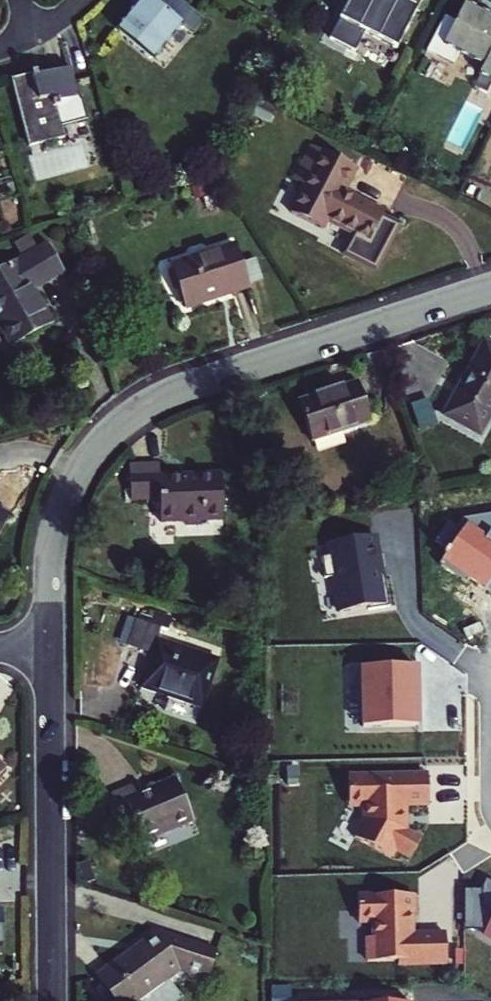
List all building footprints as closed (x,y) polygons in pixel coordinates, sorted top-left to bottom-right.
[(181,0),(143,0),(118,30),(151,59),(180,25),(191,35),(204,19),(181,0)] [(416,9),(398,0),(349,0),(339,19),(395,49),(416,9)] [(464,5),(444,45),(482,65),(478,73),(479,74),(472,88),(486,95),(490,85),(490,19),(464,5)] [(36,77),(35,74),(11,80),(27,147),(64,138),(56,108),(60,107),(59,102),(77,98),(69,69),(44,75),(45,80),(36,82),(34,78),(36,77)] [(354,169),(312,147),(294,181),(304,186),(290,213),(323,229),(327,222),(368,244),(383,215),(342,193),(354,169)] [(61,273),(45,245),(0,272),(0,325),(12,346),(50,323),(31,291),(61,273)] [(248,287),(236,247),(170,267),(183,308),(248,287)] [(483,342),(443,415),(477,434),(490,408),(490,347),(483,342)] [(311,440),(370,420),(357,381),(298,401),(311,440)] [(180,478),(180,474),(159,475),(158,463),(128,464),(130,498),(158,497),(159,520),(222,518),(220,472),(194,474),(195,477),(180,478)] [(9,516),(0,510),(0,533),(9,516)] [(461,519),(455,527),(449,523),(435,541),(448,550),(438,565),(467,585),(472,579),(490,593),(490,515),(461,519)] [(388,605),(378,535),(324,544),(338,612),(388,605)] [(151,654),(140,686),(201,707),(216,659),(164,641),(157,639),(161,627),(134,619),(125,645),(151,654)] [(167,630),(161,627),(157,639),(164,641),(167,630)] [(419,727),(418,668),(360,668),(361,728),(419,727)] [(428,807),(427,771),(346,773),(347,810),(358,809),(359,822),(354,837),(394,858),(397,853),(411,861),(423,837),(407,828),(407,807),(428,807)] [(191,820),(175,778),(141,792),(138,783),(104,797),(116,825),(133,818),(142,841),(191,820)] [(484,879),(479,888),(462,890),(463,930),(484,929),(483,934),(490,938),(490,882),(484,879)] [(413,918),(413,895),(356,896),(357,923),(372,923),(372,938),(365,938),(366,967),(397,966),(397,970),(445,968),(444,938),(411,939),(410,919),(413,918)] [(215,951),(163,933),(159,937),(154,930),(94,974),(101,983),(94,988),(101,998),(108,993),(114,1000),(122,1000),(126,998),(129,1000),(138,1000),(180,970),(208,980),(215,951)]
